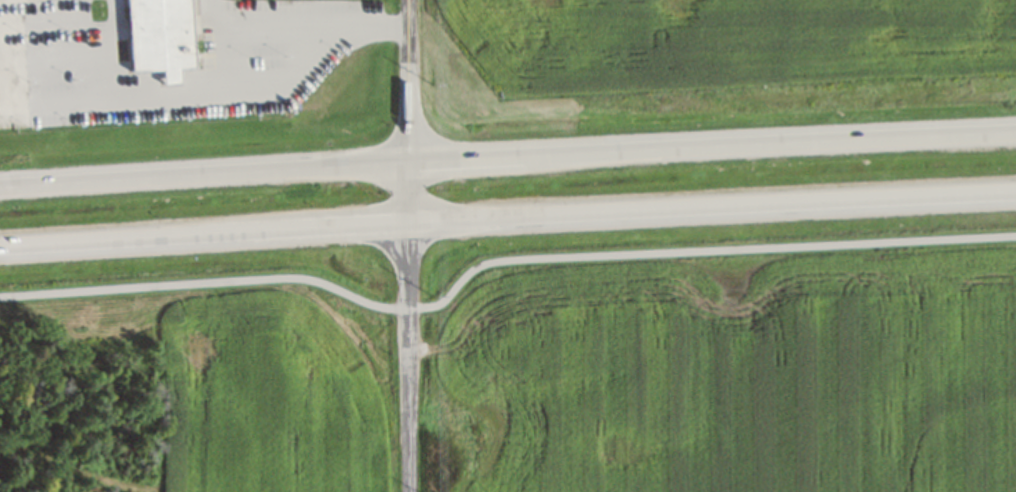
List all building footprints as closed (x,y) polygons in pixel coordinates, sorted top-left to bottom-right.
[(132,73),(163,71),(164,85),(181,84),(180,69),(195,68),(191,0),(128,0),(132,73)]
